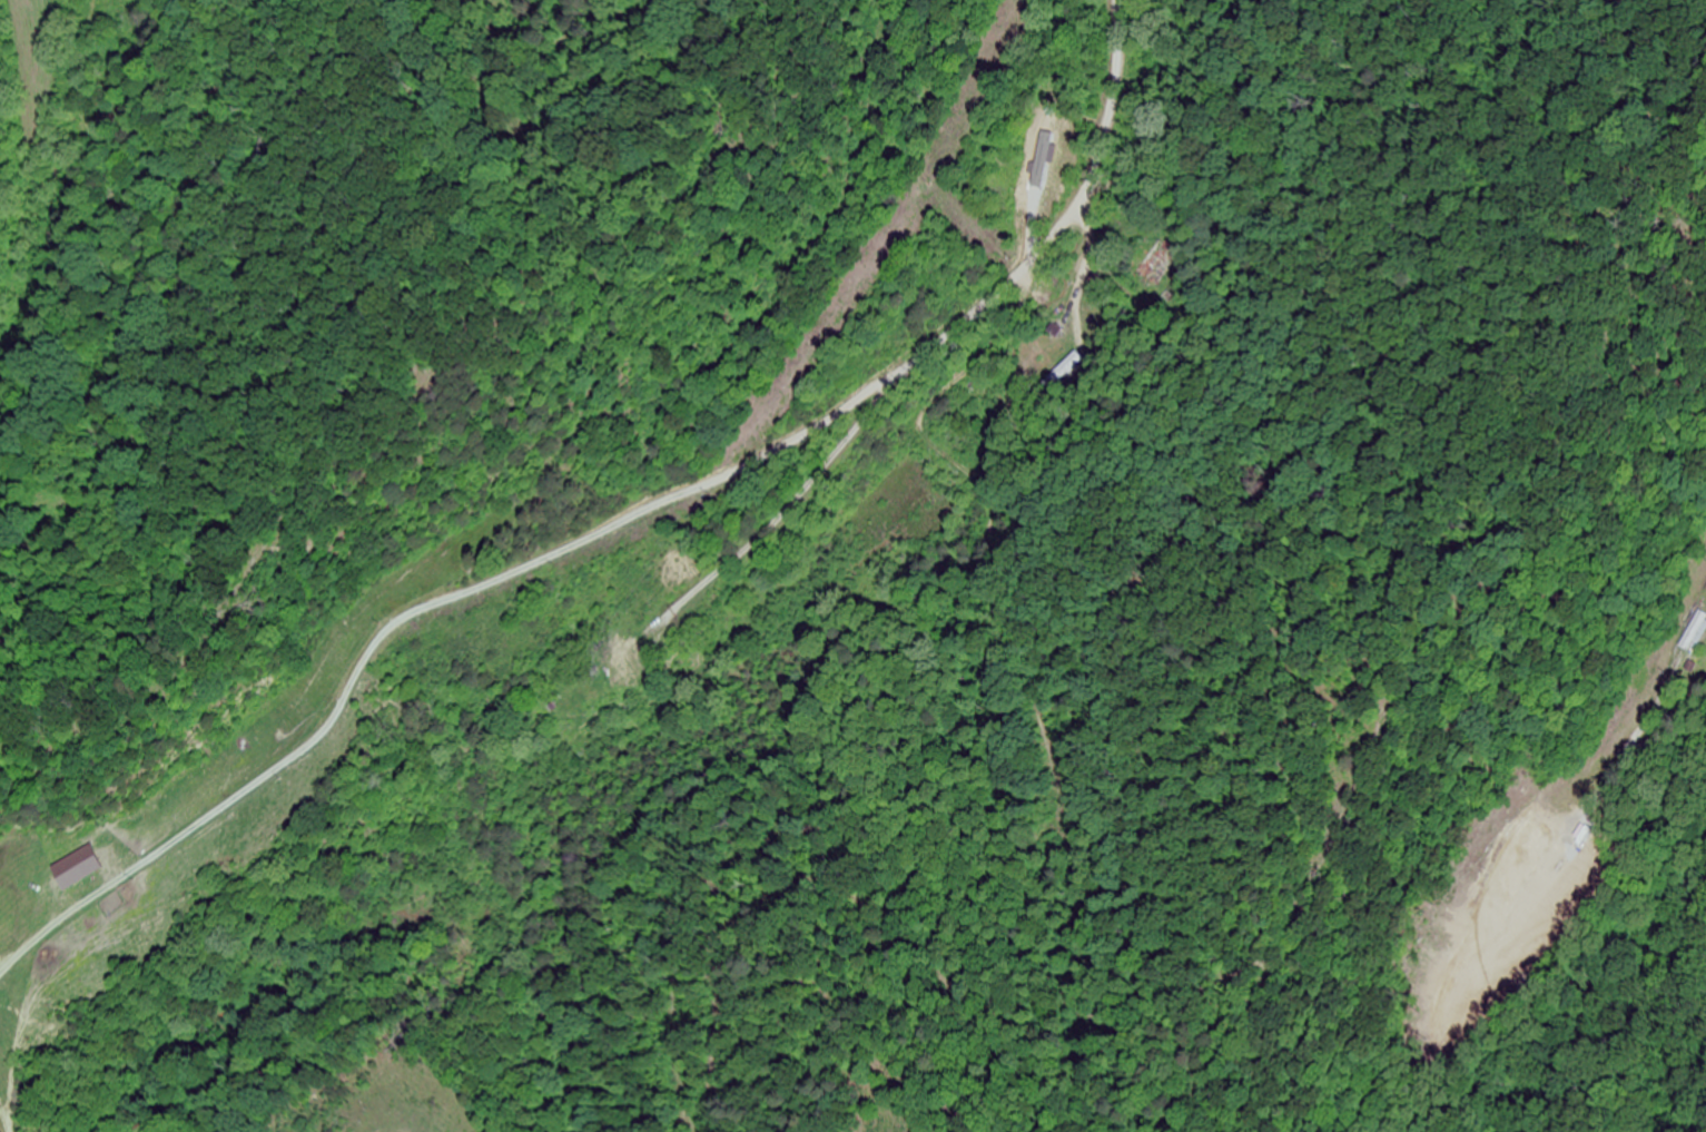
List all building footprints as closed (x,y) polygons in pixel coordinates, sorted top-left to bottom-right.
[(1180,260),(1155,240),(1130,271),(1155,292),(1180,260)] [(655,644),(663,652),(673,642),(664,634),(655,644)] [(1542,873),(1563,850),(1547,836),(1526,859),(1542,873)] [(56,863),(69,891),(95,879),(81,851),(56,863)]
